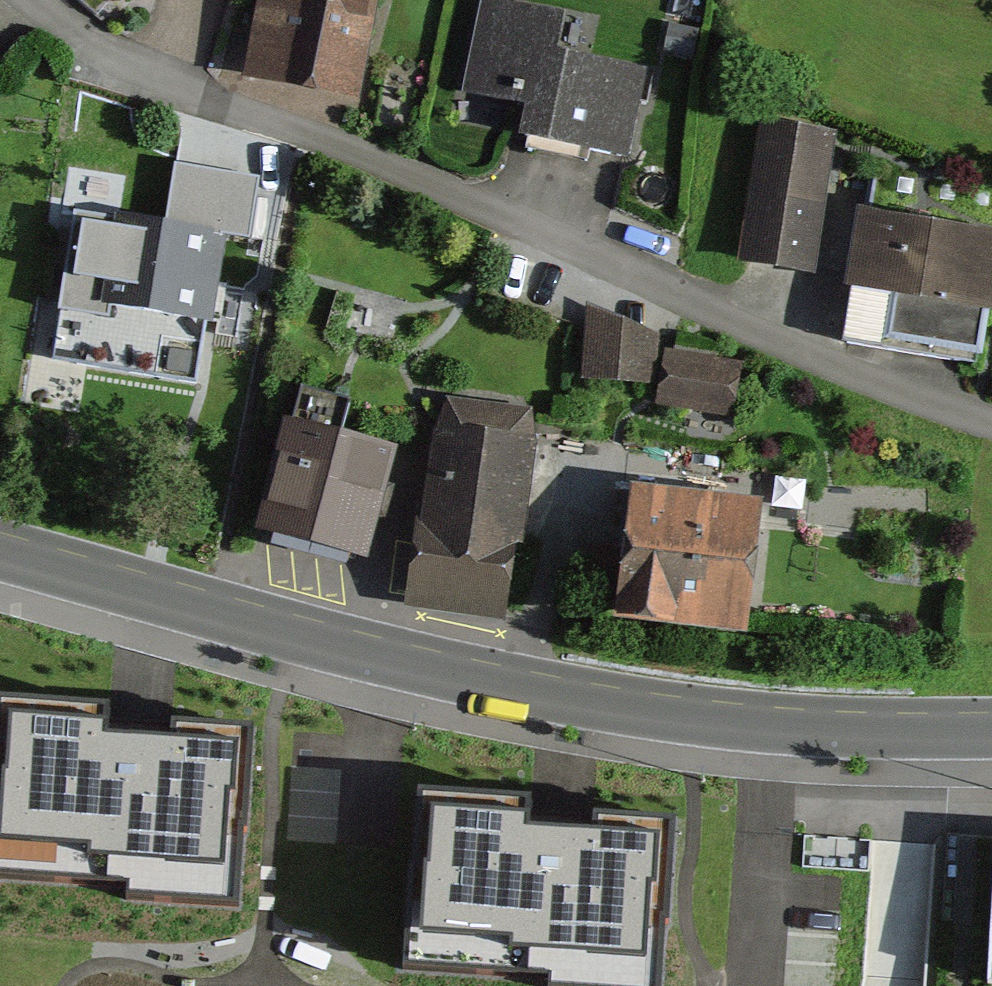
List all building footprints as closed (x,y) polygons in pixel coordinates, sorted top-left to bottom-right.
[(243,85),(357,108),(379,0),(261,0),(243,85)] [(569,20),(483,4),(465,101),(531,114),(524,149),(627,168),(645,74),(562,58),(569,20)] [(836,138),(763,126),(739,271),(813,283),(836,138)] [(265,182),(174,167),(164,221),(162,231),(235,244),(253,247),(265,182)] [(164,221),(75,205),(51,335),(58,336),(53,363),(194,389),(203,340),(216,343),(235,244),(162,231),(164,221)] [(861,219),(848,302),(893,309),(887,346),(980,360),(987,322),(991,321),(991,241),(861,219)] [(655,342),(588,310),(583,383),(651,388),(655,342)] [(737,362),(665,354),(659,408),(731,416),(737,362)] [(292,416),(283,414),(253,525),(315,541),(365,555),(395,445),(340,430),(349,396),(301,383),(292,416)] [(443,386),(429,441),(420,510),(412,509),(400,605),(505,619),(515,543),(525,544),(537,450),(530,408),(443,386)] [(762,495),(634,481),(618,619),(746,633),(762,495)] [(0,697),(0,871),(129,878),(128,893),(238,899),(249,723),(175,719),(173,739),(100,734),(101,703),(0,697)] [(341,768),(294,765),(289,841),(336,844),(341,768)] [(421,789),(408,960),(554,971),(553,980),(638,985),(659,985),(672,816),(598,811),(596,829),(524,824),(526,796),(421,789)]
